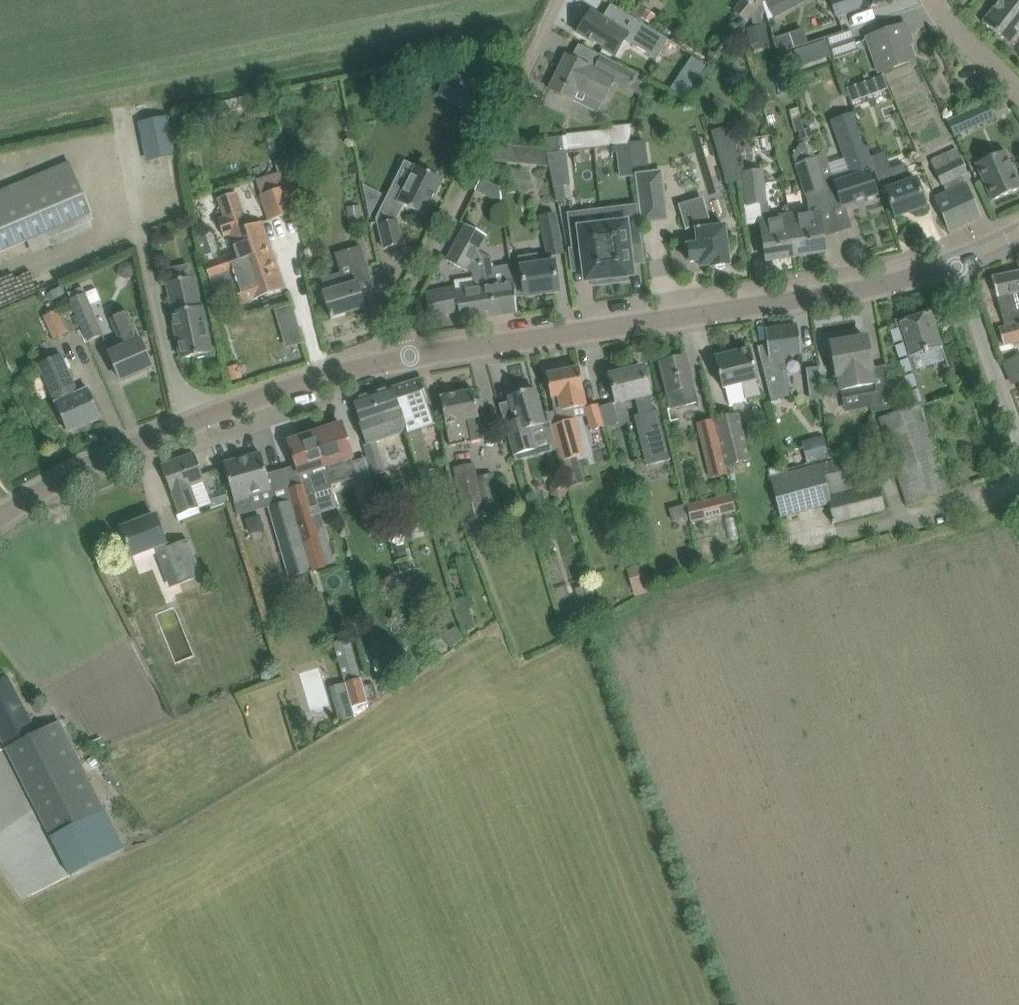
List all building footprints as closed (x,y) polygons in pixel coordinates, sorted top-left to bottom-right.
[(733,11),(746,21),(757,8),(764,0),(743,0),(739,5),(733,11)] [(766,3),(774,18),(809,1),(808,0),(768,0),(766,3)] [(836,16),(865,7),(884,0),(831,0),(836,16)] [(1018,0),(1001,0),(983,22),(1010,43),(1018,32),(1018,0)] [(578,33),(617,57),(627,40),(657,59),(660,54),(673,63),(682,48),(612,4),(603,19),(591,11),(578,33)] [(818,12),(822,22),(836,18),(832,7),(818,12)] [(658,17),(647,10),(642,18),(653,25),(658,17)] [(906,23),(887,30),(867,37),(879,72),(915,60),(908,38),(911,37),(906,23)] [(747,28),(752,50),(770,46),(766,24),(747,28)] [(841,33),(827,39),(835,58),(859,50),(852,29),(841,33)] [(601,55),(595,70),(585,65),(566,56),(550,89),(573,100),(578,90),(603,103),(614,82),(641,95),(645,78),(601,55)] [(797,55),(785,59),(788,68),(800,63),(797,55)] [(679,76),(671,88),(685,97),(693,86),(706,66),(692,56),(679,76)] [(449,99),(470,110),(481,88),(478,86),(480,82),(455,70),(453,73),(449,71),(443,83),(454,89),(449,99)] [(884,75),(847,88),(851,102),(888,89),(884,75)] [(970,112),(948,122),(955,136),(976,126),(994,118),(988,104),(970,112)] [(832,119),(845,159),(849,170),(859,200),(877,194),(882,192),(870,158),(868,151),(855,112),(832,119)] [(169,118),(161,120),(141,124),(149,159),(176,154),(169,118)] [(732,125),(710,132),(715,146),(736,140),(732,125)] [(811,128),(799,131),(802,140),(806,139),(810,141),(815,140),(811,128)] [(567,135),(544,138),(545,149),(546,149),(547,151),(547,153),(569,150),(567,135)] [(809,162),(815,160),(814,157),(812,147),(810,141),(806,139),(802,140),(803,145),(801,146),(795,157),(798,166),(809,162)] [(629,144),(628,144),(630,157),(632,169),(648,167),(645,142),(629,144)] [(517,145),(498,143),(490,159),(550,165),(547,155),(547,153),(547,151),(546,149),(545,149),(517,145)] [(936,197),(951,230),(981,217),(966,183),(965,184),(961,175),(968,172),(958,148),(931,160),(941,183),(943,183),(947,192),(936,197)] [(992,200),(1018,188),(1018,181),(1007,154),(1006,151),(1003,152),(984,160),(976,163),(977,165),(992,200)] [(566,152),(547,155),(550,165),(554,187),(570,185),(566,152)] [(885,152),(870,158),(882,192),(886,190),(896,216),(926,205),(917,181),(911,183),(904,164),(891,169),(885,152)] [(827,153),(814,157),(815,160),(832,209),(859,200),(849,170),(845,159),(830,164),(827,153)] [(630,157),(617,158),(620,178),(633,177),(632,169),(630,157)] [(810,211),(790,215),(796,256),(826,252),(820,213),(832,209),(815,160),(809,162),(798,166),(797,166),(807,196),(810,211)] [(0,191),(0,252),(47,233),(52,244),(97,226),(70,162),(0,191)] [(282,163),(276,165),(279,175),(284,174),(286,173),(282,163)] [(752,165),(743,166),(744,174),(753,173),(752,165)] [(436,176),(435,172),(427,168),(423,169),(416,166),(406,187),(395,182),(377,217),(385,248),(403,244),(397,219),(404,205),(425,215),(443,179),(436,176)] [(640,201),(665,198),(661,171),(637,174),(640,201)] [(744,174),(748,205),(767,203),(764,171),(753,173),(744,174)] [(279,175),(258,183),(262,196),(271,221),(294,213),(288,195),(291,194),(284,174),(279,175)] [(476,189),(503,202),(500,187),(481,178),(476,189)] [(362,206),(373,212),(382,194),(371,189),(362,206)] [(232,235),(238,253),(243,267),(273,256),(261,223),(250,227),(238,192),(219,199),(225,216),(219,219),(225,237),(232,235)] [(688,245),(690,261),(700,260),(701,266),(712,265),(712,267),(716,267),(720,269),(723,268),(726,265),(730,265),(726,225),(710,227),(709,221),(710,221),(703,198),(680,205),(687,228),(696,225),(698,243),(688,245)] [(350,224),(363,222),(361,205),(347,206),(350,224)] [(579,212),(569,213),(574,248),(582,247),(586,281),(593,280),(593,286),(610,284),(603,225),(581,228),(579,212)] [(796,256),(790,215),(760,220),(764,240),(767,261),(796,256)] [(539,219),(548,257),(563,254),(556,216),(539,219)] [(603,225),(610,284),(627,282),(627,276),(634,276),(630,245),(637,244),(635,223),(627,224),(627,222),(603,225)] [(459,238),(452,251),(480,265),(486,301),(494,301),(497,315),(517,311),(510,264),(492,268),(492,258),(479,251),(487,236),(466,224),(461,233),(459,238)] [(204,233),(195,237),(199,257),(211,253),(204,233)] [(326,292),(323,293),(325,299),(331,319),(366,307),(357,282),(370,278),(359,246),(340,252),(334,254),(340,273),(344,286),(326,292)] [(480,265),(452,251),(447,259),(468,271),(468,270),(472,272),(476,288),(457,291),(457,287),(440,290),(426,292),(431,316),(460,310),(462,322),(497,315),(494,301),(486,301),(480,265)] [(238,253),(220,260),(206,265),(211,278),(230,271),(236,287),(235,287),(241,304),(284,289),(273,256),(243,267),(238,253)] [(555,263),(540,265),(538,253),(519,256),(521,268),(522,276),(525,296),(559,291),(556,271),(555,263)] [(119,271),(121,276),(127,278),(132,276),(134,270),(132,265),(126,263),(121,265),(119,271)] [(992,277),(1006,325),(999,327),(1004,345),(1018,340),(1018,271),(992,277)] [(175,312),(173,312),(183,358),(197,355),(198,358),(209,355),(209,352),(211,352),(202,306),(200,307),(194,277),(168,282),(175,312)] [(82,287),(69,293),(89,341),(102,335),(82,287)] [(294,308),(276,313),(282,334),(300,329),(294,308)] [(44,316),(54,338),(67,334),(57,310),(44,316)] [(111,353),(114,361),(122,380),(152,367),(128,311),(111,319),(116,330),(118,329),(126,346),(111,353)] [(901,341),(902,344),(895,346),(899,359),(906,357),(907,359),(900,361),(904,374),(910,372),(911,374),(905,376),(909,389),(915,388),(916,390),(910,392),(914,405),(919,403),(920,405),(910,408),(880,418),(908,504),(950,491),(949,490),(923,405),(927,404),(916,370),(946,360),(931,311),(900,321),(900,322),(886,327),(887,328),(896,325),(897,329),(891,331),(895,343),(901,341)] [(758,346),(763,365),(772,402),(791,395),(785,355),(801,353),(798,324),(766,329),(769,348),(760,349),(760,346),(758,346)] [(867,337),(832,344),(837,375),(839,375),(843,399),(877,392),(877,397),(870,398),(873,411),(895,407),(891,388),(876,391),(872,368),(873,368),(867,337)] [(724,388),(726,387),(730,405),(747,401),(747,399),(762,395),(758,379),(759,379),(750,348),(715,357),(724,388)] [(693,386),(691,376),(687,356),(661,362),(668,391),(667,391),(671,408),(697,402),(693,386)] [(1007,358),(1009,382),(1018,381),(1018,357),(1007,358)] [(227,367),(231,380),(242,377),(238,363),(227,367)] [(579,367),(547,374),(551,393),(552,396),(555,410),(548,413),(550,421),(555,438),(562,461),(581,456),(570,420),(574,419),(572,410),(585,407),(586,407),(582,390),(584,390),(579,367)] [(610,375),(615,394),(617,402),(635,397),(650,456),(669,451),(658,409),(654,410),(650,394),(644,367),(610,375)] [(823,399),(819,367),(807,368),(811,401),(823,399)] [(68,431),(102,417),(89,388),(81,369),(48,383),(49,385),(35,392),(42,408),(36,411),(44,429),(64,421),(68,431)] [(393,386),(406,430),(407,430),(415,459),(416,462),(429,458),(421,429),(434,425),(424,397),(427,396),(420,377),(393,386)] [(823,384),(825,397),(840,394),(838,382),(823,384)] [(353,399),(361,424),(358,425),(374,474),(385,471),(375,441),(407,430),(406,430),(393,386),(353,399)] [(517,420),(505,423),(514,455),(537,449),(536,443),(555,438),(550,421),(545,422),(540,408),(535,389),(530,390),(526,388),(516,390),(515,394),(510,396),(517,420)] [(441,395),(447,424),(451,446),(461,443),(484,439),(478,409),(484,408),(482,399),(476,400),(474,389),(441,395)] [(586,407),(585,407),(587,415),(591,429),(591,430),(604,426),(597,404),(586,407)] [(715,419),(726,466),(750,460),(738,413),(715,419)] [(343,424),(316,433),(327,464),(353,455),(343,424)] [(289,489),(292,500),(304,543),(319,538),(315,525),(316,524),(310,505),(317,503),(314,493),(333,487),(327,464),(316,433),(289,442),(304,484),(289,489)] [(824,435),(801,441),(807,463),(830,456),(824,435)] [(720,440),(704,444),(712,477),(728,473),(720,440)] [(225,463),(230,482),(235,499),(236,505),(239,508),(244,508),(247,507),(250,505),(252,501),(252,500),(251,495),(272,489),(261,452),(225,463)] [(205,480),(202,471),(195,453),(162,465),(173,492),(180,514),(200,508),(191,485),(205,480)] [(831,503),(836,523),(884,510),(878,485),(861,489),(853,456),(772,478),(782,517),(831,503)] [(454,467),(466,521),(503,513),(494,474),(478,477),(475,463),(454,467)] [(373,479),(356,485),(368,520),(383,515),(373,479)] [(561,480),(554,482),(551,488),(553,494),(559,498),(565,496),(568,490),(566,484),(561,480)] [(736,510),(732,494),(717,498),(721,514),(736,510)] [(305,547),(304,543),(292,500),(269,507),(283,553),(284,553),(288,567),(308,561),(304,547),(305,547)] [(707,518),(703,502),(688,505),(692,521),(707,518)] [(670,508),(673,521),(689,517),(686,504),(670,508)] [(155,515),(123,528),(130,546),(133,555),(155,547),(163,567),(173,564),(181,584),(202,576),(188,539),(168,547),(163,534),(155,515)] [(405,546),(397,548),(399,558),(408,556),(405,546)] [(632,591),(647,586),(640,564),(625,569),(632,591)] [(399,567),(402,576),(412,574),(410,565),(399,567)] [(594,592),(579,596),(582,607),(597,602),(594,592)] [(351,641),(335,645),(353,709),(369,704),(351,641)] [(388,650),(378,653),(382,669),(392,666),(388,650)] [(8,748),(8,747),(52,837),(71,876),(125,848),(105,809),(60,722),(59,720),(55,722),(38,732),(17,693),(8,675),(0,680),(0,733),(8,748)] [(101,737),(87,743),(90,750),(104,744),(101,737)] [(92,756),(87,760),(93,766),(98,762),(92,756)]
